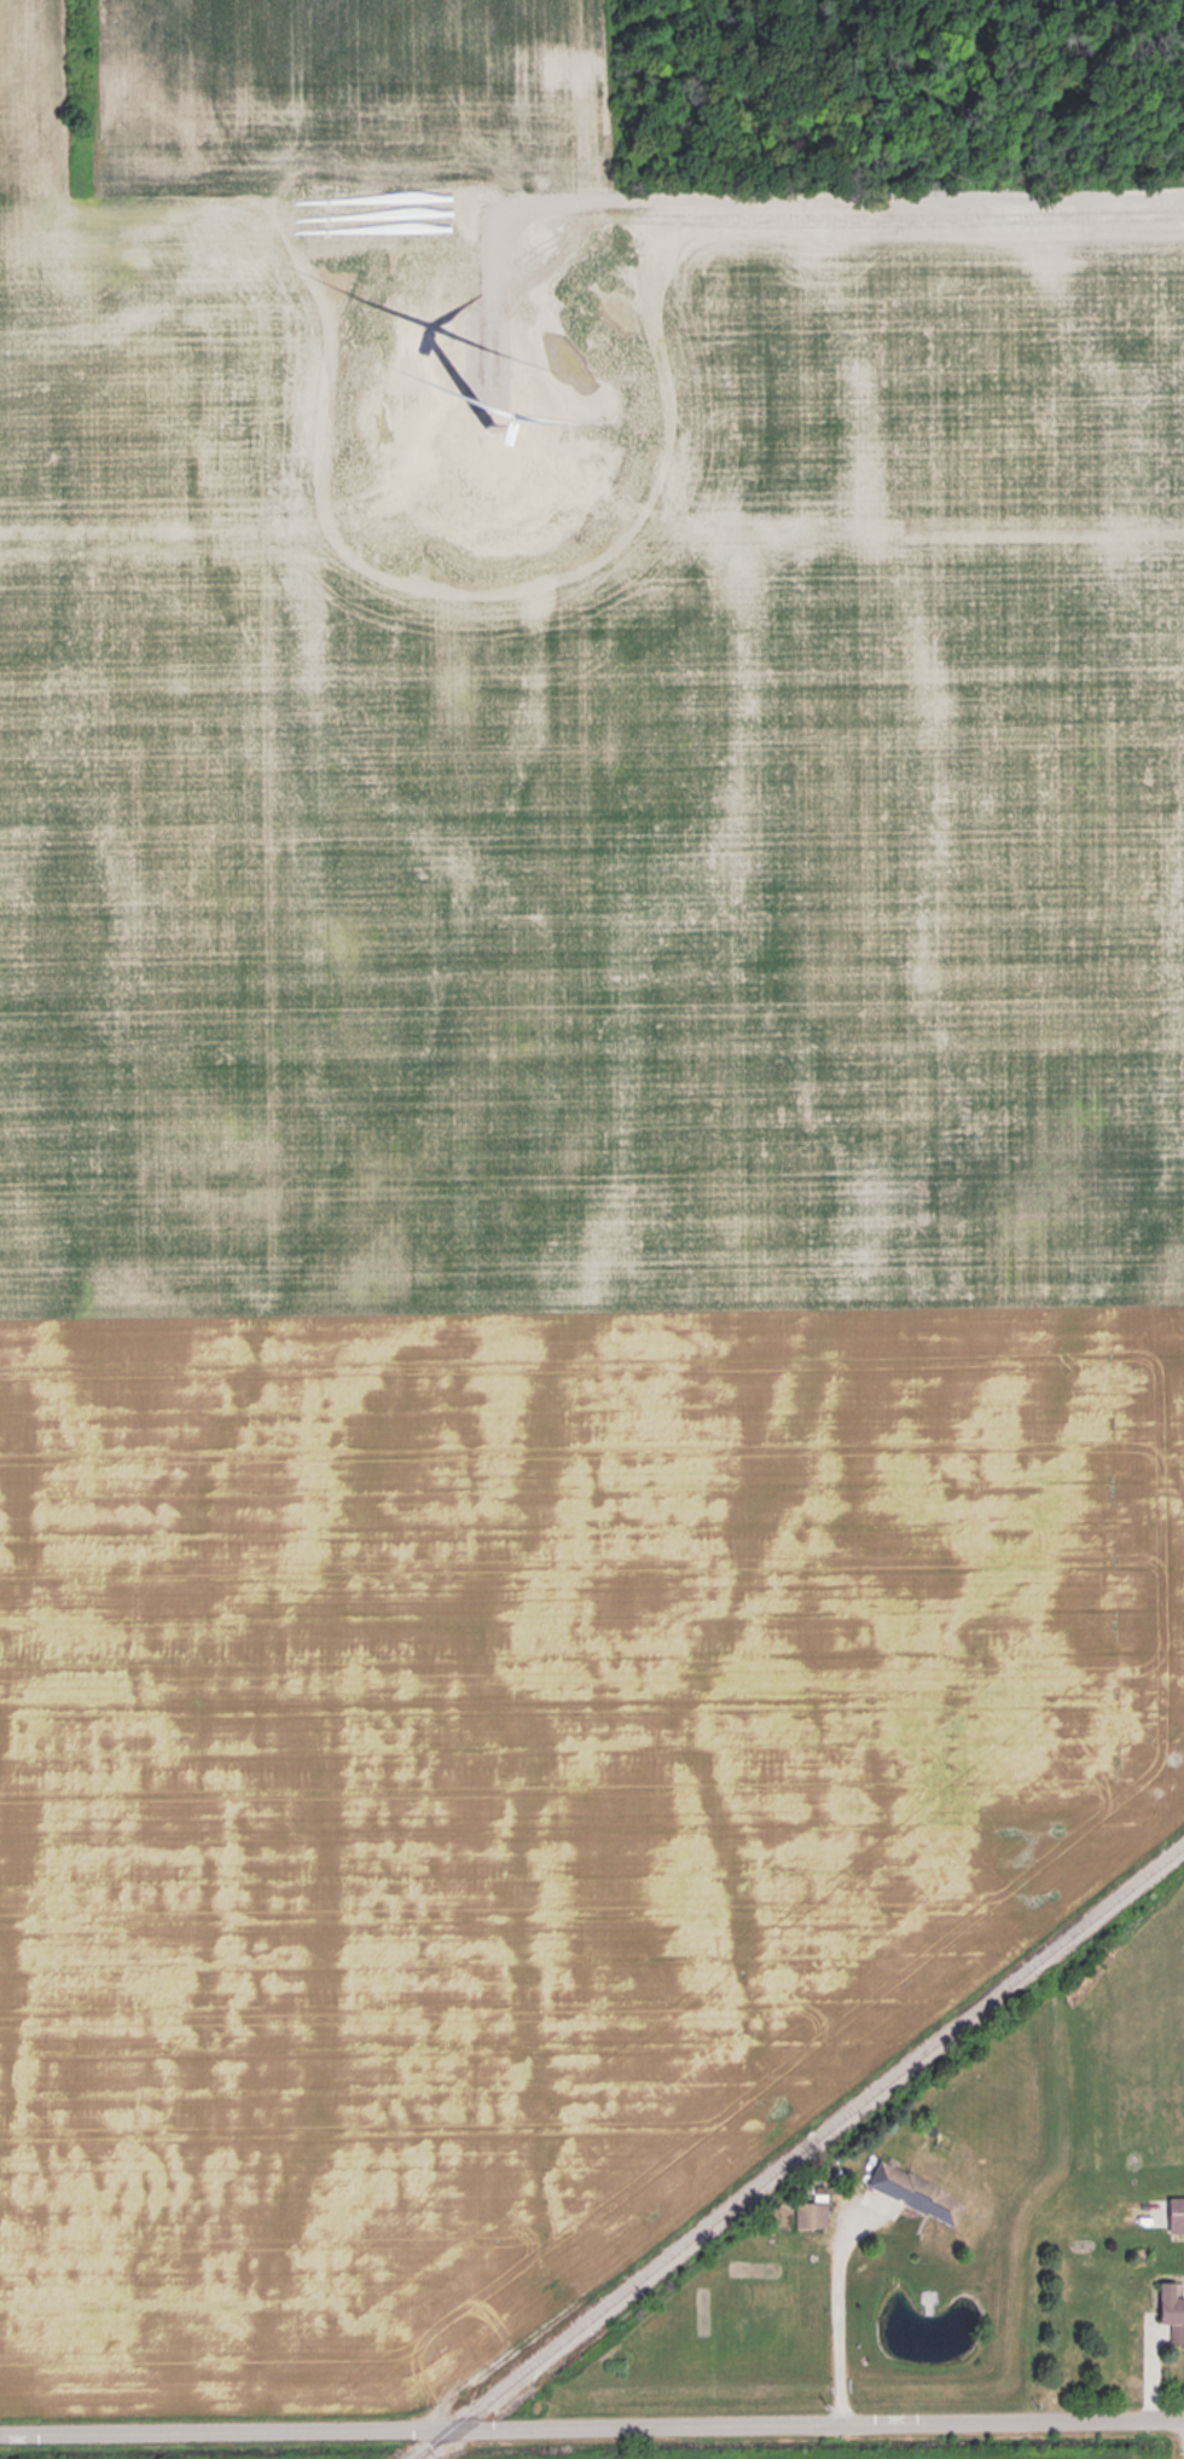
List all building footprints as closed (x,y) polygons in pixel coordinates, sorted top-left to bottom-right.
[(957,2224),(969,2196),(880,2158),(868,2186),(957,2224)] [(829,2227),(829,2200),(798,2200),(798,2227),(829,2227)] [(1180,2295),(1181,2280),(1163,2280),(1163,2322),(1173,2322),(1173,2343),(1183,2343),(1183,2295),(1180,2295)]
